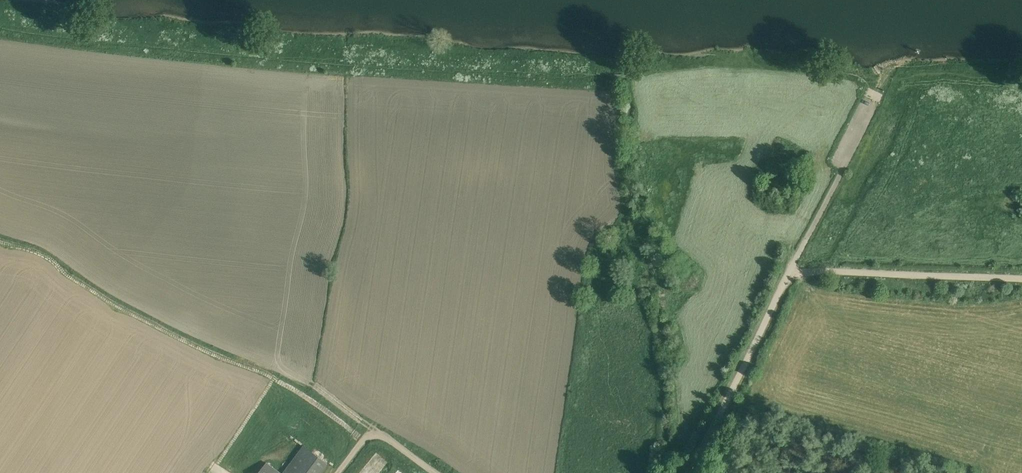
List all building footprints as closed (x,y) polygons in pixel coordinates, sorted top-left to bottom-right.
[(328,463),(303,445),(283,472),(321,472),(328,463)] [(267,462),(259,472),(282,472),(267,462)]
